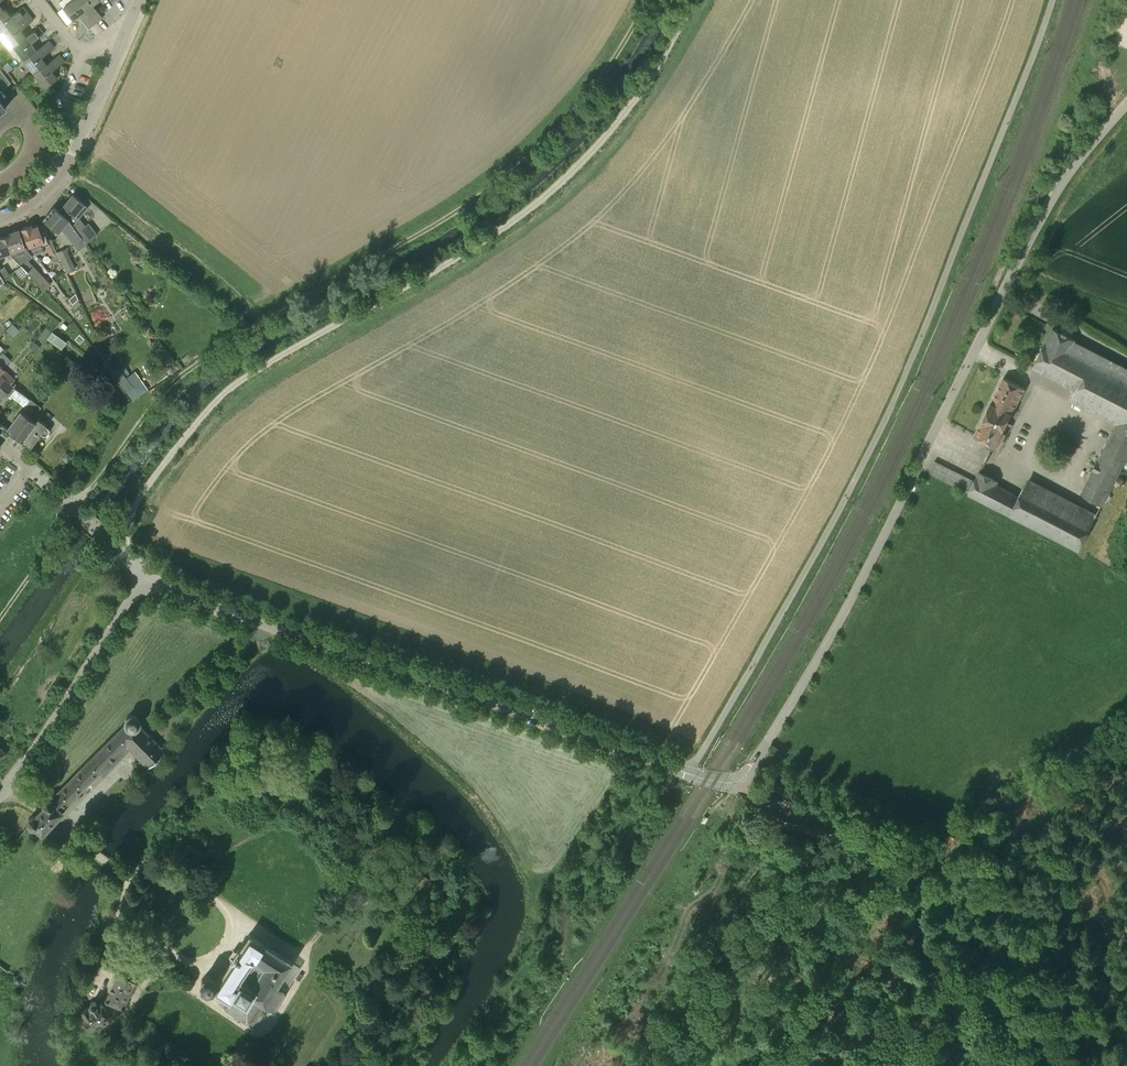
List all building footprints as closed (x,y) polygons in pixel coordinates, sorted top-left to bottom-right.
[(95,23),(78,0),(73,0),(62,8),(72,21),(79,16),(88,28),(95,23)] [(95,23),(102,18),(93,5),(100,0),(78,0),(95,23)] [(2,33),(28,14),(22,7),(10,16),(5,9),(3,10),(0,12),(0,35),(2,33)] [(26,37),(26,36),(21,30),(33,21),(28,14),(2,33),(12,47),(26,37)] [(36,50),(31,44),(43,34),(38,27),(26,36),(26,37),(12,47),(23,61),(36,50)] [(46,64),(41,57),(54,48),(48,41),(36,50),(23,61),(33,75),(46,64)] [(46,64),(33,75),(44,89),(57,79),(51,71),(64,62),(59,55),(46,64)] [(4,88),(11,82),(0,69),(0,83),(4,88)] [(27,94),(32,100),(38,95),(33,89),(27,94)] [(72,195),(62,207),(77,219),(79,217),(87,207),(84,205),(72,195)] [(53,207),(43,219),(45,221),(58,232),(61,229),(65,233),(65,234),(72,243),(81,236),(77,231),(73,225),(77,219),(62,207),(58,211),(53,207)] [(85,225),(79,217),(77,219),(73,225),(81,236),(86,243),(98,233),(89,222),(85,225)] [(31,225),(21,228),(22,231),(28,247),(29,247),(35,254),(44,251),(42,246),(41,243),(43,242),(43,243),(47,242),(48,244),(45,245),(50,255),(51,254),(57,252),(51,240),(43,223),(37,225),(32,227),(31,225)] [(10,234),(5,236),(10,253),(11,254),(14,257),(21,265),(22,266),(28,272),(35,279),(40,285),(45,279),(41,274),(28,261),(32,256),(25,248),(19,229),(9,232),(10,234)] [(7,254),(8,259),(10,258),(14,257),(11,254),(10,253),(5,236),(0,237),(0,256),(7,254)] [(66,273),(75,269),(66,248),(57,252),(66,273)] [(22,278),(28,272),(21,265),(15,270),(22,278)] [(0,269),(0,275),(3,280),(10,275),(4,266),(1,268),(0,269)] [(79,299),(76,292),(68,299),(72,305),(79,299)] [(1054,323),(1034,361),(1077,383),(1072,394),(1118,418),(1082,489),(1102,499),(1126,449),(1126,348),(1080,326),(1075,334),(1054,323)] [(104,339),(110,335),(106,329),(100,333),(104,339)] [(61,348),(66,341),(52,331),(47,338),(61,348)] [(33,341),(28,346),(36,352),(40,347),(33,341)] [(105,347),(100,351),(109,364),(114,360),(105,347)] [(3,379),(10,384),(14,378),(9,374),(0,365),(0,383),(3,379)] [(111,373),(125,392),(132,386),(126,377),(119,368),(111,373)] [(163,370),(151,379),(154,384),(167,375),(163,370)] [(135,371),(126,377),(132,386),(141,380),(135,371)] [(1005,373),(993,398),(1013,408),(1026,384),(1005,373)] [(0,383),(0,394),(3,397),(13,386),(9,384),(3,379),(0,383)] [(993,398),(991,397),(975,428),(987,434),(986,437),(999,444),(1008,427),(1005,425),(1009,418),(1013,408),(993,398)] [(37,413),(41,407),(30,399),(26,405),(37,413)] [(35,422),(20,410),(5,429),(21,441),(20,441),(24,445),(25,444),(29,448),(40,433),(43,436),(46,435),(49,432),(48,429),(45,427),(46,425),(37,419),(35,422)] [(1009,418),(1005,425),(1008,427),(1009,428),(1013,420),(1009,418)] [(969,488),(976,475),(934,455),(929,467),(969,488)] [(1021,489),(997,477),(998,473),(982,464),(976,475),(969,488),(1011,509),(1021,489)] [(1094,515),(1026,480),(1021,489),(1011,509),(1079,544),(1094,515)] [(127,722),(116,734),(127,744),(132,750),(148,734),(137,722),(139,720),(139,718),(139,715),(137,713),(135,711),(133,711),(130,711),(128,713),(126,715),(125,717),(126,720),(127,722)] [(116,734),(91,759),(101,770),(127,744),(116,734)] [(165,750),(148,734),(132,750),(149,766),(165,750)] [(41,805),(42,808),(53,818),(101,770),(91,759),(52,798),(49,797),(46,798),(44,800),(42,802),(41,805)] [(33,828),(35,827),(40,831),(49,822),(53,818),(42,808),(38,811),(34,815),(32,814),(29,815),(26,816),(25,818),(24,821),(24,822),(24,823),(24,825),(25,826),(26,827),(27,827),(30,828),(33,828)] [(20,827),(0,855),(0,861),(23,830),(20,827)] [(235,947),(233,946),(227,955),(229,956),(218,973),(216,971),(212,977),(210,974),(208,972),(205,972),(202,972),(199,974),(197,977),(197,980),(198,983),(200,985),(202,987),(205,987),(208,986),(211,984),(227,995),(221,1003),(249,1022),(262,1002),(272,1008),(285,988),(274,981),(289,959),(247,931),(235,947)] [(147,952),(144,958),(151,962),(154,955),(147,952)] [(299,966),(289,959),(274,981),(285,988),(299,966)] [(139,969),(123,961),(120,966),(118,965),(103,999),(122,1007),(139,969)] [(96,1005),(91,998),(86,1001),(88,1003),(76,1010),(81,1019),(80,1020),(84,1028),(106,1015),(99,1003),(96,1005)] [(103,999),(99,1003),(106,1015),(122,1007),(103,999)]
